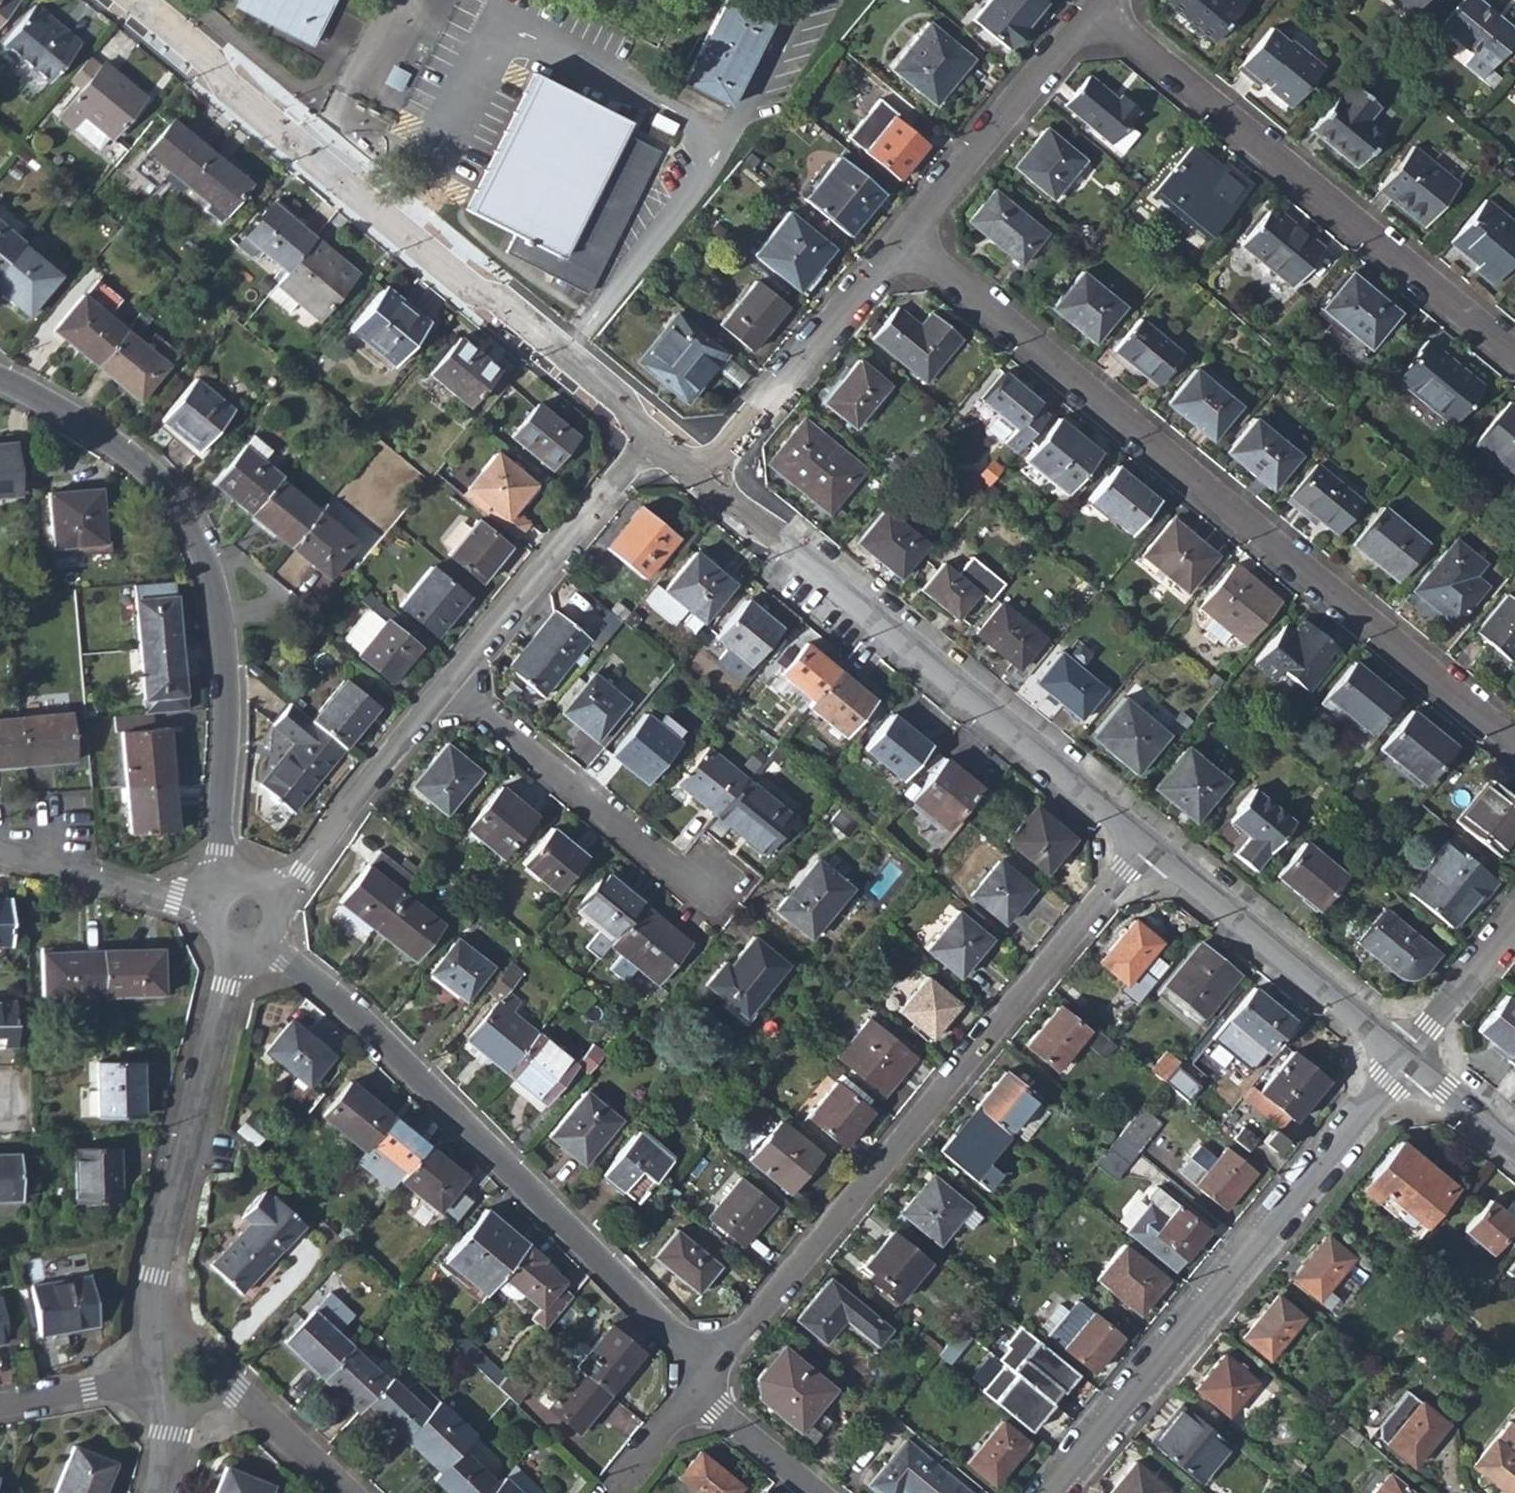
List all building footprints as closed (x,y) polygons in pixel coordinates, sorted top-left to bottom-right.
[(16,1),(15,0),(0,0),(0,21),(16,1)] [(231,7),(309,45),(332,0),(235,0),(231,7)] [(970,20),(1004,49),(1041,3),(1037,0),(987,0),(970,20)] [(1163,2),(1212,40),(1244,0),(1164,0),(1163,2)] [(1391,5),(1405,18),(1420,0),(1396,0),(1391,5)] [(1467,56),(1458,66),(1476,82),(1488,91),(1498,78),(1487,68),(1514,36),(1471,0),(1460,0),(1436,29),(1467,56)] [(722,1),(681,83),(726,104),(766,22),(722,1)] [(33,6),(0,46),(45,82),(78,43),(33,6)] [(926,23),(887,70),(925,103),(941,84),(946,87),(968,59),(926,23)] [(1266,30),(1233,71),(1252,87),(1257,81),(1263,85),(1261,87),(1285,107),(1316,68),(1286,44),(1285,45),(1266,30)] [(96,65),(87,56),(67,80),(78,88),(56,115),(71,128),(80,116),(104,135),(108,139),(143,96),(100,61),(96,65)] [(403,90),(413,72),(395,62),(386,81),(403,90)] [(532,72),(464,212),(512,236),(504,254),(589,297),(643,188),(660,151),(625,133),(631,122),(583,96),(532,72)] [(1089,77),(1063,108),(1120,154),(1135,136),(1123,126),(1136,110),(1118,95),(1115,98),(1089,77)] [(1333,97),(1305,132),(1350,169),(1380,133),(1365,122),(1372,114),(1341,90),(1335,98),(1333,97)] [(104,135),(80,116),(71,128),(94,147),(104,135)] [(889,117),(860,152),(896,181),(924,146),(889,117)] [(158,177),(175,191),(180,185),(208,149),(170,118),(142,154),(162,170),(158,177)] [(1042,133),(1011,171),(1048,202),(1079,163),(1042,133)] [(14,153),(25,163),(32,155),(20,145),(14,153)] [(1382,172),(1386,175),(1408,148),(1404,145),(1382,172)] [(1386,175),(1374,190),(1419,227),(1454,185),(1408,148),(1386,175)] [(247,181),(208,149),(180,185),(216,215),(247,181)] [(1187,152),(1149,197),(1204,241),(1243,191),(1217,169),(1213,174),(1205,167),(1207,164),(1187,152)] [(834,157),(800,199),(843,235),(878,194),(834,157)] [(993,193),(970,221),(986,236),(984,239),(1016,266),(1043,234),(993,193)] [(251,247),(283,274),(313,237),(270,200),(233,244),(244,255),(251,247)] [(1447,243),(1472,263),(1469,268),(1489,284),(1514,252),(1514,228),(1483,200),(1447,243)] [(1271,211),(1239,249),(1288,289),(1319,251),(1271,211)] [(784,213),(751,253),(795,289),(828,249),(784,213)] [(19,245),(21,243),(0,226),(0,269),(19,245)] [(354,271),(313,237),(283,274),(265,296),(285,313),(294,304),(312,319),(354,271)] [(19,245),(0,269),(0,296),(25,317),(58,277),(19,245)] [(1315,311),(1328,321),(1363,349),(1392,313),(1345,274),(1315,311)] [(1080,276),(1053,310),(1073,326),(1071,329),(1090,346),(1121,309),(1080,276)] [(51,330),(95,366),(124,330),(107,317),(119,300),(95,281),(82,296),(80,295),(51,330)] [(752,283),(716,326),(745,350),(781,306),(752,283)] [(384,286),(347,330),(389,365),(425,322),(405,306),(407,304),(384,286)] [(896,309),(869,340),(923,383),(958,340),(927,314),(918,326),(896,309)] [(666,335),(640,367),(684,403),(722,357),(672,316),(661,331),(666,335)] [(1318,333),(1353,362),(1363,349),(1328,321),(1318,333)] [(1139,324),(1114,355),(1130,367),(1133,364),(1158,384),(1180,358),(1139,324)] [(164,364),(124,330),(95,366),(135,400),(164,364)] [(456,336),(425,373),(463,405),(494,368),(456,336)] [(1422,344),(1391,382),(1446,426),(1476,388),(1422,344)] [(855,360),(820,403),(851,427),(886,386),(855,360)] [(1192,371),(1165,405),(1210,441),(1237,407),(1192,371)] [(997,374),(976,401),(1013,431),(1028,412),(1032,407),(1034,404),(997,374)] [(193,377),(160,420),(197,452),(232,409),(193,377)] [(536,402),(507,436),(546,468),(574,433),(536,402)] [(1486,460),(1488,457),(1514,479),(1514,415),(1503,404),(1468,446),(1486,460)] [(1043,416),(1032,407),(1028,412),(1039,422),(1043,416)] [(1039,422),(1028,412),(1013,431),(1002,445),(1013,454),(1039,422)] [(1055,420),(1022,461),(1063,494),(1096,453),(1055,420)] [(802,421),(772,457),(795,475),(788,484),(826,516),(863,470),(802,421)] [(1253,421),(1225,454),(1269,490),(1297,457),(1253,421)] [(241,444),(261,460),(268,451),(249,435),(241,444)] [(0,444),(0,496),(19,494),(14,443),(0,444)] [(209,481),(248,513),(276,480),(280,475),(261,460),(241,444),(209,481)] [(951,465),(936,452),(931,458),(947,471),(951,465)] [(493,454),(458,495),(512,539),(523,526),(510,515),(532,486),(493,454)] [(765,466),(788,484),(795,475),(772,457),(765,466)] [(1514,493),(1514,479),(1488,457),(1486,460),(1481,466),(1514,493)] [(418,459),(411,468),(424,480),(431,472),(432,470),(418,459)] [(976,477),(986,486),(998,472),(987,464),(976,477)] [(1111,466),(1084,501),(1127,536),(1155,501),(1111,466)] [(1314,466),(1289,498),(1306,512),(1308,509),(1336,530),(1358,503),(1314,466)] [(315,512),(276,480),(248,513),(246,516),(286,547),(315,512)] [(51,490),(54,543),(105,538),(99,485),(51,490)] [(637,505),(604,545),(643,577),(676,537),(637,505)] [(1378,507),(1348,545),(1392,580),(1422,542),(1378,507)] [(883,510),(856,542),(898,578),(925,545),(883,510)] [(353,542),(315,512),(286,547),(324,576),(353,542)] [(1169,518),(1138,558),(1182,593),(1213,555),(1169,518)] [(473,519),(445,554),(478,581),(507,546),(473,519)] [(1453,541),(1411,594),(1451,627),(1474,598),(1468,594),(1478,580),(1471,575),(1481,563),(1453,541)] [(693,552),(659,590),(700,624),(732,585),(693,552)] [(941,563),(920,589),(956,618),(976,592),(941,563)] [(1230,565),(1196,606),(1209,616),(1226,631),(1240,641),(1274,599),(1230,565)] [(426,568),(396,604),(434,636),(464,598),(426,568)] [(131,581),(137,647),(178,643),(172,577),(131,581)] [(1473,635),(1505,661),(1514,649),(1514,603),(1506,595),(1473,635)] [(744,600),(714,636),(747,663),(777,627),(744,600)] [(997,602),(972,633),(1018,668),(1042,639),(997,602)] [(553,610),(508,667),(542,695),(588,638),(553,610)] [(389,682),(417,647),(383,619),(381,621),(368,611),(363,611),(343,636),(343,641),(355,652),(354,654),(389,682)] [(1226,631),(1209,616),(1200,626),(1218,641),(1226,631)] [(1279,628),(1251,663),(1270,678),(1277,671),(1302,689),(1333,649),(1299,620),(1287,634),(1279,628)] [(777,674),(809,701),(836,668),(804,642),(777,674)] [(137,647),(143,714),(147,713),(184,710),(178,643),(137,647)] [(1059,652),(1032,684),(1077,719),(1102,688),(1078,669),(1085,660),(1066,646),(1060,653),(1059,652)] [(1348,664),(1317,703),(1335,718),(1340,712),(1364,732),(1391,699),(1348,664)] [(872,698),(836,668),(809,701),(805,705),(841,736),(872,698)] [(592,673),(560,711),(594,740),(626,701),(592,673)] [(1213,692),(1219,685),(1209,677),(1204,684),(1213,692)] [(342,680),(309,719),(342,745),(374,707),(342,680)] [(1121,697),(1092,734),(1111,749),(1109,752),(1135,772),(1166,733),(1121,697)] [(289,812),(342,745),(309,719),(289,702),(270,726),(290,744),(257,785),(289,812)] [(1188,719),(1178,711),(1166,725),(1177,733),(1188,719)] [(1407,712),(1377,748),(1420,784),(1449,748),(1407,712)] [(67,713),(19,717),(23,764),(71,759),(67,713)] [(120,716),(122,730),(148,728),(147,713),(143,714),(120,716)] [(889,713),(860,748),(897,778),(927,744),(889,713)] [(643,715),(610,754),(644,781),(676,742),(643,715)] [(0,719),(0,766),(23,764),(19,717),(0,719)] [(1166,725),(1163,729),(1173,738),(1177,733),(1166,725)] [(122,730),(127,783),(171,779),(167,726),(148,728),(122,730)] [(446,741),(408,784),(444,813),(479,769),(446,741)] [(673,785),(713,817),(746,777),(706,746),(673,785)] [(1183,747),(1154,784),(1171,798),(1173,796),(1180,803),(1177,808),(1192,821),(1225,781),(1183,747)] [(943,758),(907,801),(942,829),(977,785),(943,758)] [(792,815),(746,777),(713,817),(760,854),(792,815)] [(175,830),(171,779),(127,783),(131,833),(175,830)] [(1451,821),(1491,854),(1514,824),(1514,804),(1485,779),(1451,821)] [(499,786),(464,829),(500,858),(533,815),(499,786)] [(1249,789),(1225,819),(1244,836),(1231,853),(1250,870),(1289,822),(1249,789)] [(1031,805),(1001,841),(1043,873),(1073,837),(1031,805)] [(550,828),(521,863),(555,891),(584,857),(550,828)] [(1420,877),(1407,895),(1448,926),(1473,894),(1478,897),(1491,880),(1442,841),(1416,874),(1420,877)] [(1300,844),(1274,877),(1315,910),(1342,877),(1300,844)] [(339,900),(374,928),(404,891),(429,858),(425,854),(415,867),(404,858),(398,865),(379,850),(339,900)] [(814,859),(772,911),(805,938),(847,887),(814,859)] [(994,863),(967,894),(1003,923),(1029,891),(994,863)] [(585,945),(599,957),(608,946),(641,905),(604,873),(577,905),(601,925),(585,945)] [(442,921),(404,891),(374,928),(412,959),(442,921)] [(8,940),(6,899),(0,899),(0,941),(8,940)] [(687,945),(641,905),(608,946),(619,955),(607,970),(623,982),(634,967),(654,984),(687,945)] [(1379,912),(1353,943),(1393,975),(1400,978),(1408,976),(1418,971),(1422,967),(1421,966),(1431,952),(1379,912)] [(954,915),(924,952),(957,980),(987,942),(954,915)] [(1129,919),(1096,960),(1124,983),(1156,942),(1129,919)] [(720,963),(702,984),(741,1017),(782,965),(750,938),(726,968),(720,963)] [(458,939),(424,981),(448,1000),(452,994),(463,1003),(493,967),(458,939)] [(1199,943),(1164,984),(1203,1015),(1237,975),(1199,943)] [(159,947),(100,949),(101,993),(102,996),(162,993),(159,947)] [(42,996),(101,993),(100,949),(40,952),(42,996)] [(509,962),(506,965),(484,992),(495,1002),(465,1039),(503,1071),(536,1032),(511,1011),(516,1003),(505,993),(517,978),(517,977),(520,972),(509,962)] [(922,981),(895,1012),(927,1038),(955,1006),(922,981)] [(1157,992),(1196,1024),(1203,1015),(1164,984),(1157,992)] [(1252,988),(1226,1019),(1263,1050),(1290,1018),(1252,988)] [(1478,1029),(1508,1055),(1504,1060),(1514,1069),(1514,1004),(1505,996),(1478,1029)] [(13,1043),(11,998),(0,998),(0,1043),(13,1043)] [(1055,1008),(1024,1047),(1053,1070),(1085,1032),(1055,1008)] [(289,1016),(263,1046),(306,1082),(331,1052),(289,1016)] [(862,1021),(833,1057),(880,1096),(909,1059),(862,1021)] [(541,1103),(574,1064),(536,1032),(503,1071),(541,1103)] [(574,1064),(586,1074),(603,1053),(591,1044),(574,1064)] [(1164,1053),(1148,1072),(1161,1082),(1177,1064),(1164,1053)] [(1289,1053),(1258,1093),(1290,1120),(1323,1081),(1289,1053)] [(1195,1067),(1182,1058),(1177,1064),(1161,1082),(1173,1092),(1195,1067)] [(93,1064),(96,1117),(140,1116),(137,1061),(93,1064)] [(1001,1073),(973,1107),(1004,1132),(1031,1098),(1001,1073)] [(320,1115),(362,1150),(368,1142),(390,1116),(349,1082),(320,1115)] [(830,1083),(803,1118),(838,1147),(866,1113),(830,1083)] [(584,1091),(548,1137),(581,1164),(618,1119),(584,1091)] [(1007,1135),(1012,1139),(1040,1104),(1031,1098),(1004,1132),(1007,1135)] [(985,1162),(1007,1135),(1004,1132),(973,1107),(937,1150),(983,1189),(998,1173),(985,1162)] [(1161,1124),(1140,1108),(1117,1136),(1138,1153),(1161,1124)] [(391,1161),(382,1172),(394,1182),(395,1179),(424,1145),(390,1116),(368,1142),(391,1161)] [(778,1124),(749,1159),(786,1189),(815,1154),(778,1124)] [(1270,1129),(1260,1140),(1273,1150),(1281,1138),(1270,1129)] [(637,1130),(601,1176),(634,1202),(670,1157),(655,1145),(657,1143),(656,1141),(654,1139),(652,1138),(649,1139),(637,1130)] [(1116,1181),(1138,1153),(1117,1136),(1095,1164),(1116,1181)] [(1358,1189),(1374,1203),(1382,1195),(1423,1228),(1457,1188),(1398,1139),(1358,1189)] [(359,1153),(382,1172),(391,1161),(368,1142),(362,1150),(359,1153)] [(465,1178),(424,1145),(395,1179),(439,1212),(465,1178)] [(1188,1159),(1177,1171),(1224,1209),(1255,1171),(1223,1145),(1202,1170),(1188,1159)] [(73,1148),(75,1201),(118,1199),(117,1147),(73,1148)] [(18,1198),(17,1152),(0,1153),(0,1199),(18,1198)] [(928,1176),(897,1212),(935,1243),(954,1223),(966,1232),(978,1218),(928,1176)] [(737,1178),(705,1218),(739,1246),(772,1206),(737,1178)] [(1146,1205),(1124,1232),(1172,1272),(1207,1231),(1174,1204),(1175,1202),(1155,1187),(1145,1199),(1146,1205)] [(244,1223),(206,1263),(238,1293),(304,1225),(272,1195),(270,1196),(263,1190),(238,1216),(244,1223)] [(1374,1203),(1416,1238),(1423,1228),(1382,1195),(1374,1203)] [(1486,1201),(1463,1230),(1489,1253),(1513,1223),(1486,1201)] [(441,1258),(482,1293),(488,1285),(496,1275),(523,1242),(482,1209),(441,1258)] [(672,1231),(651,1257),(695,1292),(715,1267),(672,1231)] [(866,1271),(862,1276),(892,1300),(921,1265),(884,1234),(860,1265),(866,1271)] [(1324,1236),(1290,1276),(1317,1299),(1351,1258),(1324,1236)] [(525,1323),(536,1334),(569,1294),(558,1284),(560,1279),(537,1259),(540,1255),(523,1242),(496,1275),(522,1297),(535,1309),(525,1323)] [(1122,1245),(1093,1280),(1137,1316),(1166,1281),(1122,1245)] [(1506,1271),(1514,1279),(1514,1260),(1506,1271)] [(29,1283),(37,1332),(94,1321),(87,1272),(29,1283)] [(516,1297),(522,1297),(496,1275),(488,1285),(502,1293),(509,1295),(516,1297)] [(858,1326),(876,1341),(886,1329),(826,1279),(794,1318),(822,1341),(840,1321),(853,1333),(858,1326)] [(1274,1295),(1240,1337),(1268,1360),(1302,1318),(1274,1295)] [(1054,1304),(1036,1328),(1090,1373),(1120,1337),(1075,1299),(1064,1311),(1054,1304)] [(282,1341),(319,1377),(349,1344),(312,1309),(282,1341)] [(579,1363),(575,1368),(577,1369),(607,1395),(642,1352),(610,1326),(590,1350),(579,1363)] [(853,1333),(870,1348),(876,1341),(858,1326),(853,1333)] [(1076,1374),(1018,1326),(1002,1344),(1006,1348),(996,1359),(1002,1364),(1050,1404),(1061,1391),(1057,1389),(1061,1384),(1065,1387),(1076,1374)] [(475,1348),(453,1328),(446,1337),(467,1357),(475,1348)] [(937,1355),(948,1364),(970,1338),(959,1329),(937,1355)] [(319,1377),(356,1413),(365,1403),(387,1379),(349,1344),(319,1377)] [(579,1363),(590,1350),(584,1344),(578,1344),(572,1351),(573,1358),(579,1363)] [(836,1387),(784,1345),(755,1379),(758,1402),(797,1433),(836,1387)] [(473,1363),(483,1373),(492,1364),(475,1348),(467,1357),(473,1363)] [(1222,1354),(1194,1389),(1226,1416),(1254,1381),(1222,1354)] [(503,1375),(492,1364),(483,1373),(495,1384),(503,1375)] [(1050,1404),(1002,1364),(980,1390),(1028,1431),(1038,1418),(1035,1415),(1039,1410),(1043,1413),(1050,1404)] [(575,1432),(607,1395),(577,1369),(545,1408),(575,1432)] [(530,1388),(507,1370),(503,1375),(495,1384),(509,1397),(515,1403),(517,1404),(530,1388)] [(427,1411),(391,1375),(387,1379),(365,1403),(356,1413),(377,1433),(389,1426),(402,1438),(427,1411)] [(1378,1440),(1385,1445),(1411,1467),(1445,1425),(1405,1393),(1378,1425),(1378,1440)] [(420,1448),(442,1469),(460,1451),(475,1434),(438,1400),(427,1411),(402,1438),(416,1451),(420,1448)] [(1180,1405),(1149,1442),(1198,1482),(1229,1446),(1180,1405)] [(998,1421),(965,1462),(994,1484),(1026,1443),(998,1421)] [(1471,1467),(1504,1492),(1514,1492),(1514,1426),(1509,1422),(1471,1467)] [(1378,1453),(1385,1445),(1378,1440),(1378,1425),(1365,1442),(1378,1453)] [(1358,1449),(1364,1441),(1345,1426),(1339,1434),(1358,1449)] [(942,1457),(927,1444),(921,1452),(904,1439),(866,1486),(874,1492),(969,1492),(935,1465),(942,1457)] [(51,1492),(102,1492),(115,1460),(72,1442),(51,1492)] [(447,1492),(488,1492),(496,1485),(460,1451),(442,1469),(433,1480),(447,1492)] [(674,1479),(691,1492),(734,1492),(739,1487),(695,1453),(674,1479)] [(1108,1492),(1171,1492),(1133,1462),(1108,1492)] [(211,1492),(267,1492),(271,1483),(224,1463),(211,1492)] [(503,1477),(520,1492),(529,1492),(535,1487),(513,1466),(503,1477)] [(1372,1492),(1411,1492),(1388,1474),(1372,1492)] [(503,1477),(496,1485),(488,1492),(520,1492),(503,1477)]
